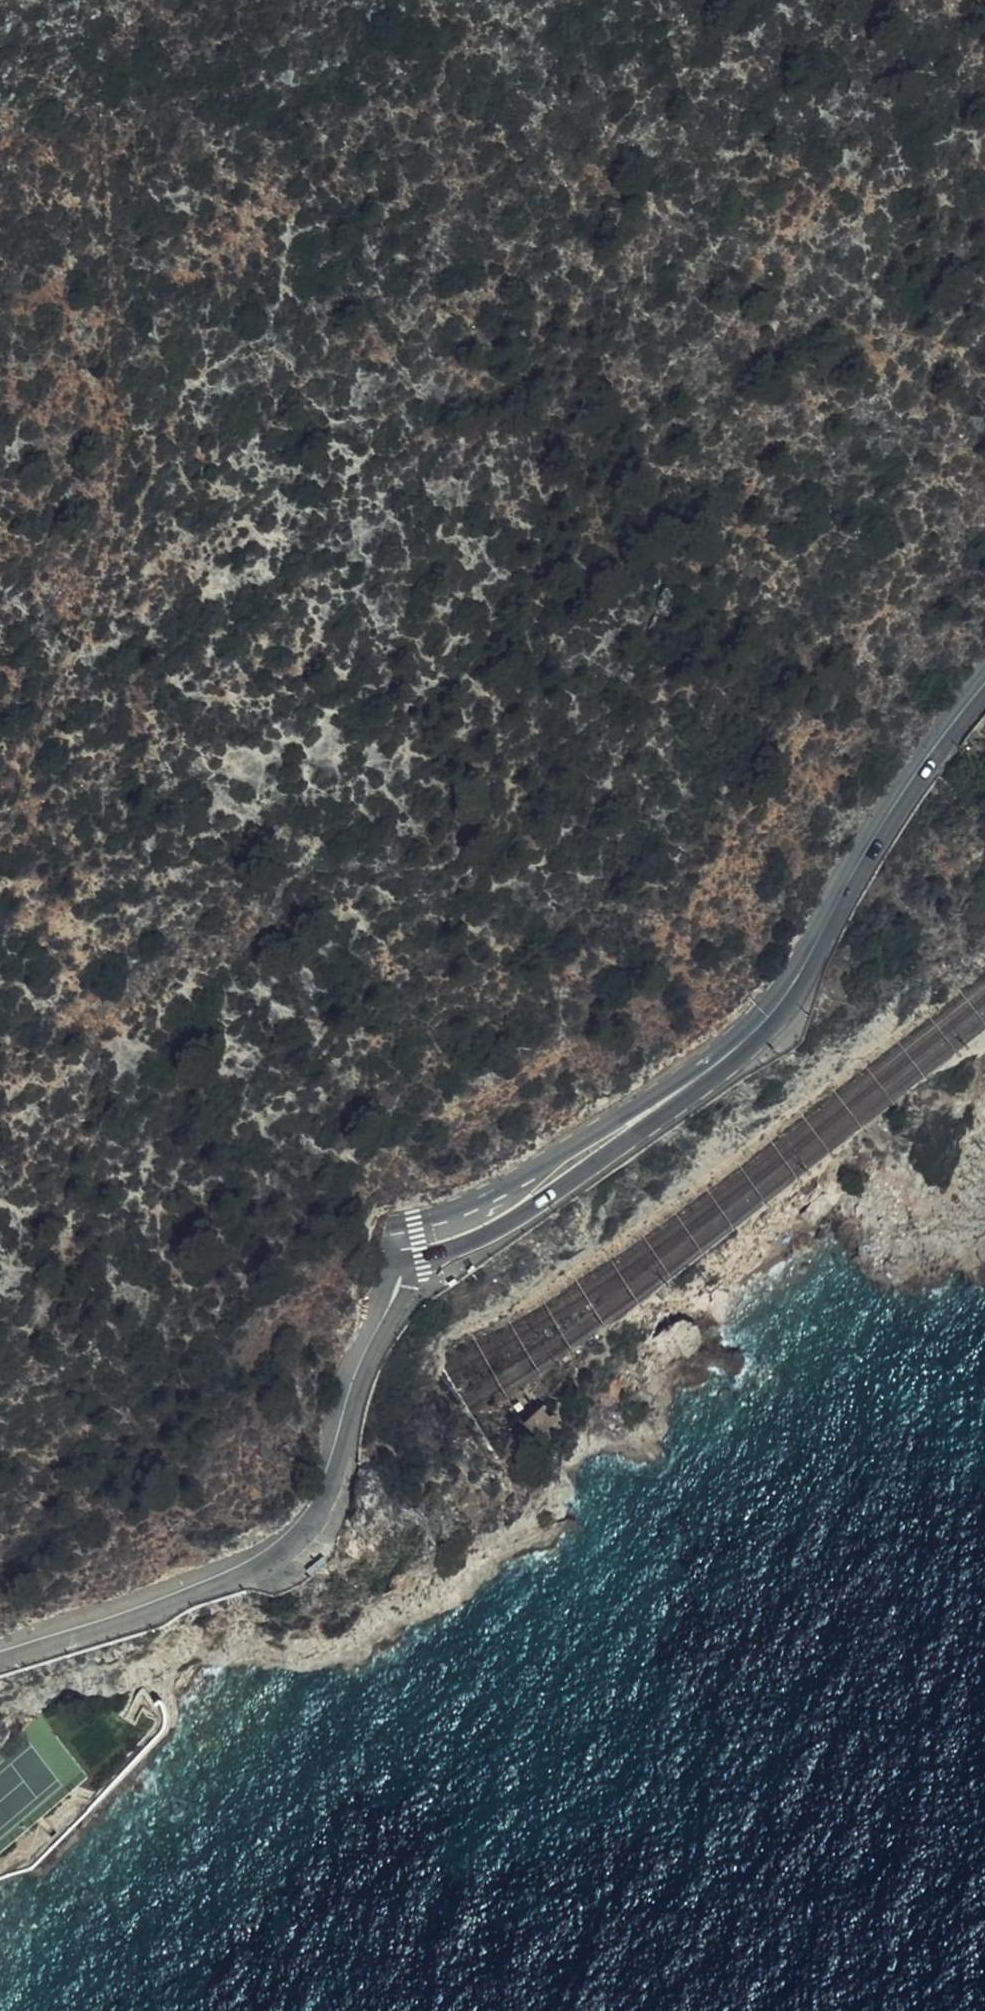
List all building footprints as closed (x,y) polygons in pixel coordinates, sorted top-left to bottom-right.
[(531,1450),(567,1420),(562,1415),(547,1400),(518,1424),(502,1409),(495,1414),(531,1450)]
